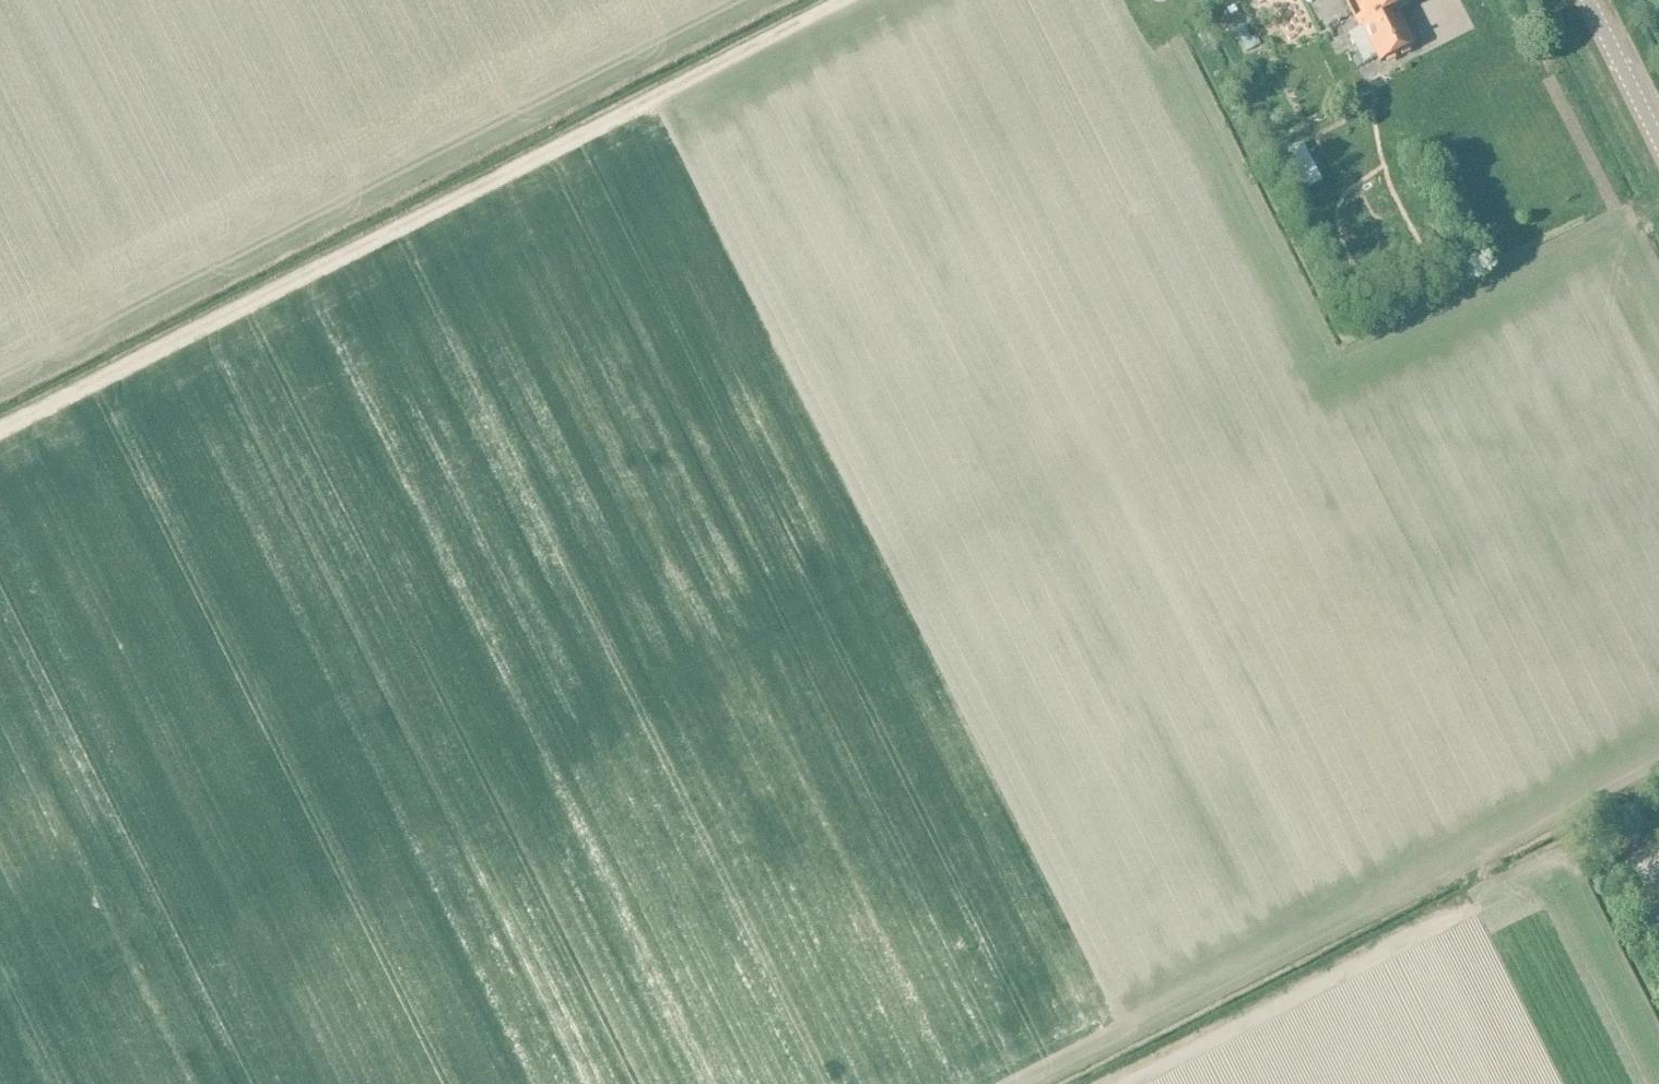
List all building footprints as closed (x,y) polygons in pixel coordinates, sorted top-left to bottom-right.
[(1291,13),(1286,0),(1269,0),(1245,9),(1252,28),(1291,13)] [(1381,64),(1412,47),(1395,10),(1414,0),(1342,0),(1358,31),(1362,29),(1381,64)] [(1229,21),(1219,27),(1232,49),(1242,43),(1229,21)] [(1350,62),(1361,56),(1345,25),(1334,31),(1350,62)]
